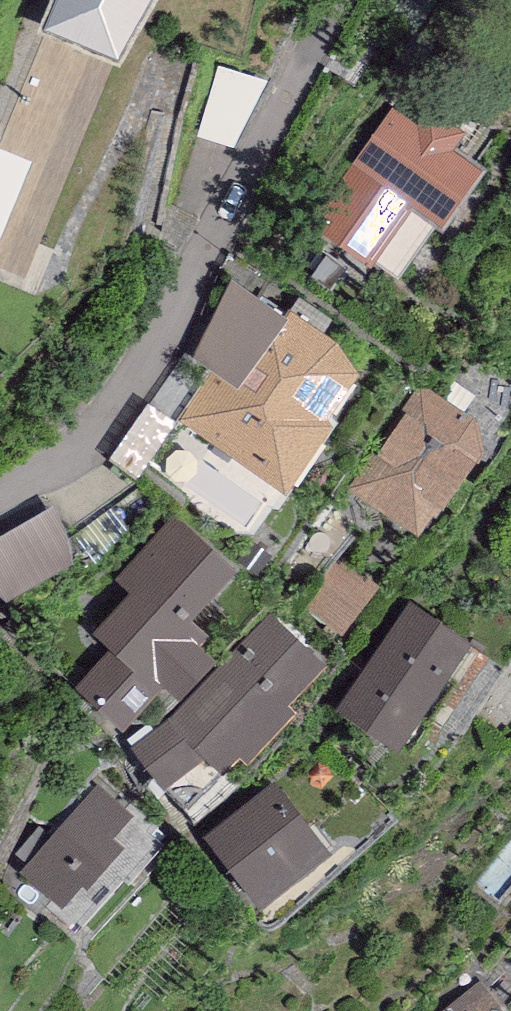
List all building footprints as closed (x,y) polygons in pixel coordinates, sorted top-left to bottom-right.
[(42,31),(118,63),(154,0),(56,0),(42,31)] [(463,134),(400,94),(314,226),(398,280),(434,225),(441,229),(482,168),(453,149),(463,134)] [(288,318),(230,279),(192,356),(212,373),(237,390),(288,318)] [(212,373),(180,422),(284,496),(332,427),(326,419),(359,375),(336,344),(291,312),(288,318),(237,390),(212,373)] [(475,421),(419,384),(350,488),(419,536),(482,454),(475,421)] [(150,409),(121,466),(147,479),(176,422),(150,409)] [(0,535),(0,594),(8,602),(77,560),(68,545),(66,530),(53,506),(0,535)] [(235,570),(172,515),(116,579),(130,592),(94,633),(111,648),(76,688),(128,733),(165,690),(183,705),(219,664),(198,646),(209,634),(192,619),(235,570)] [(349,639),(385,591),(347,562),(310,611),(349,639)] [(474,644),(410,601),(336,709),(399,752),(474,644)] [(327,666),(269,612),(219,664),(183,705),(167,719),(132,746),(165,793),(204,760),(223,775),(240,760),(247,765),(296,713),(289,707),(327,666)] [(332,854),(274,782),(203,839),(261,911),(332,854)] [(98,785),(19,873),(61,910),(82,887),(85,890),(124,847),(113,838),(133,815),(98,785)] [(480,980),(440,1010),(503,1010),(480,980)]
